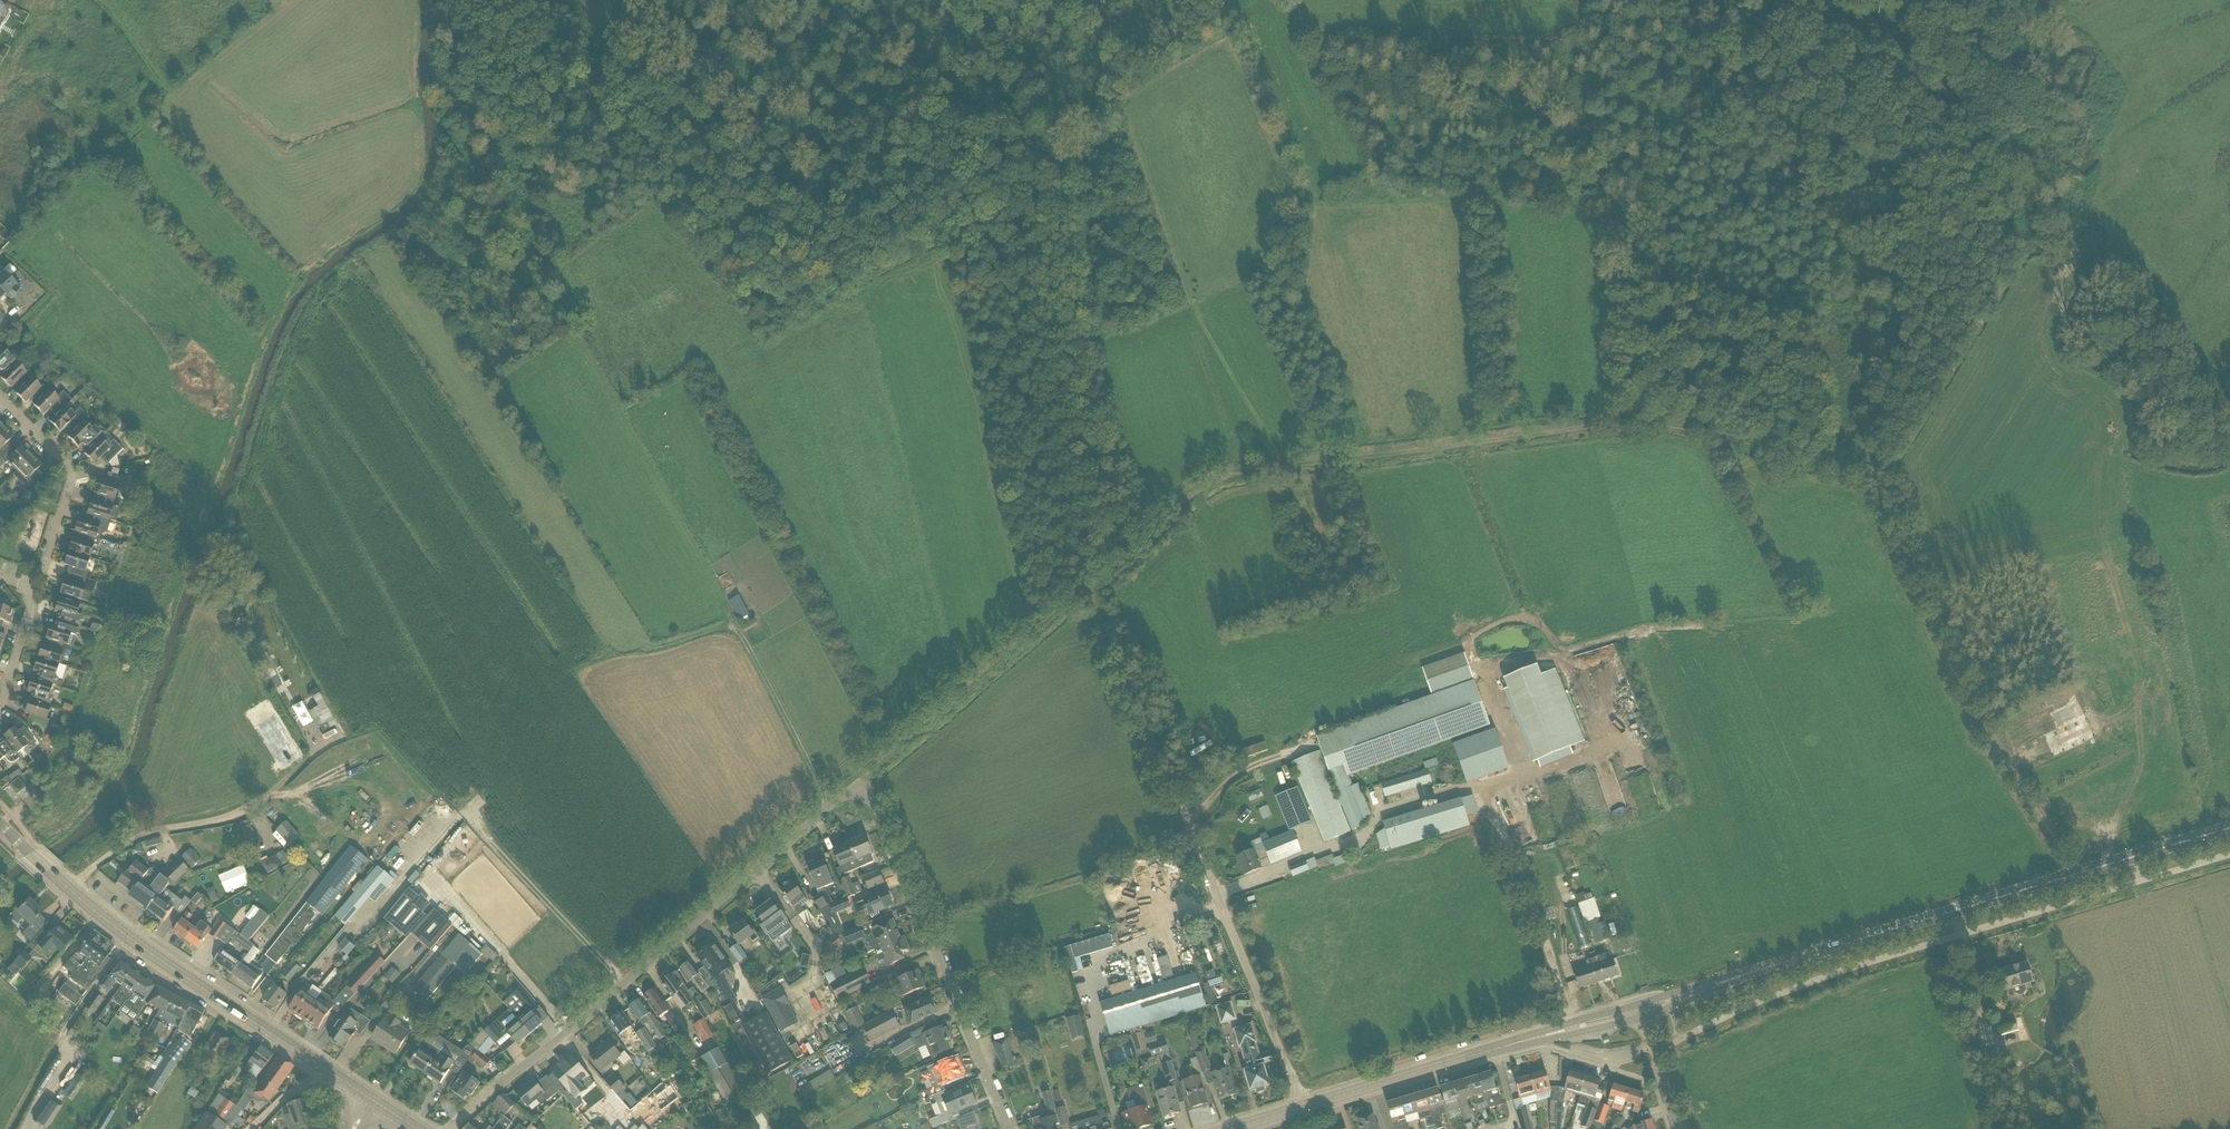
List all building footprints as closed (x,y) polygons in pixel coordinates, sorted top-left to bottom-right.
[(0,274),(0,298),(0,299),(6,294),(11,299),(21,289),(15,283),(17,281),(11,276),(10,277),(3,271),(0,274)] [(18,360),(14,355),(12,357),(0,345),(0,369),(0,368),(5,373),(18,360)] [(15,384),(20,388),(33,375),(28,370),(26,372),(17,363),(19,361),(18,360),(5,373),(1,378),(11,388),(15,384)] [(30,399),(35,403),(48,390),(43,385),(41,387),(32,378),(34,376),(33,375),(20,388),(15,393),(25,403),(30,399)] [(49,389),(48,390),(35,403),(33,405),(43,415),(50,409),(56,415),(72,400),(64,391),(58,398),(49,389)] [(72,400),(56,415),(50,421),(60,432),(67,425),(73,432),(88,416),(80,408),(74,414),(66,407),(73,400),(72,400)] [(89,417),(88,416),(73,432),(68,437),(78,447),(84,440),(91,447),(106,431),(98,423),(92,429),(85,421),(89,417)] [(0,458),(14,445),(9,440),(14,436),(4,426),(0,431),(0,458)] [(106,431),(91,447),(84,453),(94,464),(101,457),(108,464),(123,449),(115,440),(109,446),(101,438),(107,432),(106,431)] [(16,471),(32,455),(23,446),(19,450),(14,445),(0,458),(6,464),(8,462),(16,471)] [(42,465),(32,455),(16,471),(17,471),(13,474),(30,492),(37,485),(36,484),(44,476),(37,469),(42,465)] [(99,495),(115,499),(119,489),(126,492),(130,479),(110,473),(107,482),(98,479),(93,493),(99,495)] [(118,500),(115,499),(99,495),(97,501),(91,499),(87,514),(109,520),(113,507),(116,508),(118,500)] [(74,531),(81,533),(97,538),(99,529),(108,531),(111,520),(109,520),(87,514),(85,519),(79,517),(74,531)] [(73,538),(68,553),(90,560),(94,546),(98,547),(98,546),(101,539),(97,538),(81,533),(80,536),(79,540),(73,538)] [(86,571),(90,560),(68,553),(64,565),(70,567),(68,574),(86,580),(87,579),(89,572),(86,571)] [(64,579),(60,593),(71,597),(81,600),(84,591),(91,593),(92,593),(94,592),(97,582),(87,579),(86,580),(68,574),(66,580),(64,579)] [(738,596),(729,600),(739,620),(748,615),(738,596)] [(60,613),(58,620),(81,627),(84,617),(76,615),(80,604),(59,598),(54,611),(60,613)] [(2,627),(4,621),(9,623),(13,610),(0,606),(0,627),(2,627)] [(50,625),(46,638),(68,645),(73,647),(76,637),(78,637),(81,627),(58,620),(56,627),(50,625)] [(42,644),(37,658),(59,664),(58,664),(61,665),(62,661),(63,659),(69,660),(72,651),(71,651),(73,647),(68,645),(46,638),(46,639),(50,640),(48,646),(42,644)] [(58,664),(59,664),(37,658),(33,671),(39,673),(37,680),(31,678),(55,685),(57,678),(54,678),(58,664)] [(1537,665),(1504,678),(1537,761),(1570,747),(1541,675),(1537,665)] [(273,691),(283,685),(277,676),(267,681),(273,691)] [(29,699),(29,700),(49,706),(51,698),(48,697),(52,685),(55,686),(55,685),(31,678),(27,692),(33,693),(31,700),(29,699)] [(1490,725),(1474,681),(1317,737),(1325,759),(1321,761),(1317,752),(1292,762),(1325,842),(1350,831),(1340,806),(1342,805),(1353,830),(1365,825),(1362,817),(1371,814),(1358,784),(1352,786),(1347,776),(1490,725)] [(1619,714),(1624,691),(1616,689),(1611,712),(1619,714)] [(330,728),(336,725),(319,695),(313,698),(318,707),(309,712),(317,727),(326,722),(330,728)] [(51,706),(49,706),(29,700),(25,713),(31,715),(29,722),(47,728),(49,720),(46,719),(51,706)] [(15,727),(5,734),(18,751),(24,747),(27,744),(30,748),(36,743),(31,737),(24,728),(18,732),(15,727)] [(1,759),(5,756),(7,761),(8,761),(9,762),(10,763),(12,763),(13,762),(14,762),(19,758),(16,753),(18,751),(5,734),(3,736),(4,737),(0,741),(0,758),(1,759)] [(1258,745),(1238,752),(1241,760),(1268,750),(1266,744),(1265,742),(1258,745)] [(1430,774),(1432,782),(1459,773),(1457,765),(1449,768),(1448,763),(1438,766),(1439,771),(1430,774)] [(1424,771),(1381,784),(1385,797),(1387,796),(1394,794),(1428,783),(1424,771)] [(13,773),(8,777),(11,782),(17,778),(13,773)] [(10,782),(11,782),(8,777),(7,776),(0,781),(0,787),(1,789),(10,782)] [(26,788),(18,778),(9,784),(16,794),(26,788)] [(1307,813),(1295,785),(1288,788),(1289,791),(1276,796),(1287,821),(1307,813)] [(1385,830),(1378,834),(1382,848),(1390,846),(1391,848),(1469,825),(1461,799),(1408,815),(1407,811),(1391,816),(1392,820),(1383,822),(1385,830)] [(1262,808),(1266,818),(1272,816),(1268,805),(1262,808)] [(287,822),(278,830),(291,844),(300,835),(287,822)] [(244,828),(249,838),(254,847),(260,844),(256,835),(251,825),(244,828)] [(1301,851),(1297,841),(1293,831),(1263,843),(1266,849),(1255,854),(1254,850),(1237,857),(1245,875),(1261,868),(1258,862),(1269,858),(1271,864),(1301,851)] [(864,837),(849,843),(860,868),(874,861),(871,853),(872,853),(865,836),(864,837)] [(846,874),(852,871),(860,868),(849,843),(834,850),(834,849),(841,866),(842,866),(846,874)] [(307,903),(311,906),(323,916),(323,915),(368,859),(352,846),(325,880),(320,887),(307,903)] [(202,859),(191,848),(181,857),(192,869),(202,859)] [(1344,856),(1336,859),(1338,865),(1346,862),(1344,856)] [(277,857),(263,865),(269,875),(282,867),(277,857)] [(165,874),(174,884),(189,869),(180,860),(165,874)] [(810,867),(808,868),(812,878),(817,890),(825,887),(834,883),(829,871),(824,861),(816,865),(814,860),(808,863),(810,867)] [(161,875),(158,878),(149,871),(149,870),(136,861),(128,872),(127,870),(119,881),(133,892),(130,895),(148,909),(169,881),(161,875)] [(1306,861),(1289,868),(1292,876),(1309,870),(1306,861)] [(354,894),(353,894),(347,902),(335,916),(347,926),(370,898),(376,903),(399,876),(391,869),(387,873),(378,866),(354,894)] [(869,889),(874,887),(884,882),(879,870),(864,877),(869,889)] [(841,880),(848,898),(857,894),(849,877),(841,880)] [(783,886),(779,889),(785,897),(784,898),(787,903),(788,904),(790,902),(800,916),(805,922),(810,918),(806,912),(802,907),(800,904),(807,899),(799,888),(792,879),(788,882),(787,881),(782,884),(783,886)] [(171,882),(169,881),(148,909),(165,921),(174,908),(166,902),(173,893),(166,888),(171,882)] [(410,888),(384,919),(407,938),(412,933),(428,916),(424,912),(423,911),(424,909),(425,901),(422,898),(420,896),(410,888)] [(864,898),(853,903),(857,913),(868,909),(871,915),(893,906),(886,889),(864,898)] [(821,893),(812,898),(821,911),(829,906),(821,893)] [(197,904),(201,899),(196,895),(192,900),(197,904)] [(186,896),(176,909),(182,913),(191,901),(186,896)] [(847,898),(834,903),(830,905),(834,914),(851,907),(847,898)] [(1594,898),(1578,904),(1585,922),(1591,938),(1594,937),(1596,943),(1610,938),(1604,922),(1600,923),(1598,918),(1601,917),(1594,898)] [(19,903),(13,911),(14,912),(15,912),(21,918),(22,919),(23,920),(30,926),(21,935),(30,943),(41,931),(40,930),(32,923),(42,912),(29,901),(29,900),(23,907),(19,903)] [(771,902),(756,912),(761,919),(760,920),(758,922),(767,935),(775,928),(781,936),(791,929),(793,928),(788,922),(779,908),(778,907),(776,908),(776,909),(771,902)] [(278,940),(266,956),(276,964),(314,915),(314,916),(307,910),(308,910),(311,906),(307,903),(295,919),(278,940)] [(1578,906),(1566,910),(1580,948),(1591,944),(1578,906)] [(428,916),(412,933),(430,950),(452,925),(434,909),(428,916)] [(174,931),(186,940),(198,923),(191,918),(192,916),(187,913),(182,919),(174,931)] [(465,934),(473,925),(464,917),(456,927),(465,934)] [(215,929),(211,935),(211,936),(218,940),(219,939),(227,944),(231,938),(236,931),(222,921),(220,919),(213,927),(215,929)] [(186,940),(185,942),(191,946),(192,944),(198,949),(210,933),(212,930),(206,925),(202,922),(200,921),(198,923),(186,940)] [(731,930),(730,931),(738,942),(747,936),(748,938),(753,945),(761,939),(754,930),(752,932),(750,929),(744,921),(743,922),(737,926),(735,925),(730,929),(731,930)] [(901,939),(893,921),(872,930),(875,938),(872,939),(871,942),(875,950),(882,947),(901,939)] [(42,941),(33,951),(40,958),(46,952),(51,957),(58,950),(59,951),(62,949),(64,951),(70,945),(67,942),(71,938),(58,926),(51,934),(49,933),(42,941)] [(861,926),(843,934),(843,935),(846,941),(847,945),(866,937),(865,935),(862,926),(861,926)] [(246,927),(241,935),(243,937),(249,942),(255,934),(246,927)] [(236,931),(231,938),(250,952),(254,946),(255,946),(249,942),(243,937),(241,935),(236,931)] [(835,933),(827,940),(838,946),(843,943),(846,941),(843,935),(842,935),(842,934),(837,937),(835,933)] [(1063,945),(1070,972),(1077,970),(1074,956),(1113,947),(1110,933),(1063,945)] [(442,955),(439,958),(453,971),(456,967),(465,975),(482,954),(474,947),(460,934),(442,955)] [(76,950),(63,967),(72,974),(58,993),(76,1005),(115,955),(90,936),(78,951),(76,950)] [(1576,965),(1572,953),(1568,942),(1565,943),(1563,936),(1556,938),(1566,968),(1576,965)] [(347,955),(354,946),(344,937),(337,946),(347,955)] [(904,937),(901,939),(882,947),(875,950),(879,961),(884,959),(887,966),(904,959),(902,953),(903,952),(902,951),(909,948),(904,937)] [(706,949),(698,955),(715,979),(712,980),(711,981),(715,988),(711,991),(721,1008),(722,1008),(731,1026),(737,1023),(743,1020),(739,1014),(733,1003),(738,1000),(732,990),(731,988),(733,987),(735,973),(731,967),(714,943),(713,944),(712,943),(711,944),(706,947),(705,948),(706,949)] [(739,962),(745,970),(752,964),(747,956),(738,945),(730,950),(739,962)] [(250,952),(248,954),(243,962),(233,974),(252,988),(262,976),(248,965),(259,950),(254,946),(250,952)] [(214,961),(233,974),(243,962),(223,948),(221,952),(214,961)] [(20,970),(31,958),(23,951),(23,952),(20,955),(13,963),(20,970)] [(495,953),(490,958),(494,962),(499,956),(495,953)] [(801,953),(799,966),(808,967),(809,954),(801,953)] [(348,986),(355,994),(385,962),(377,954),(348,986)] [(1163,979),(1173,975),(1166,954),(1155,958),(1163,979)] [(1605,954),(1597,957),(1598,960),(1599,963),(1592,966),(1597,982),(1619,975),(1613,959),(1607,961),(1605,954)] [(260,964),(259,965),(264,969),(272,960),(266,956),(260,964)] [(1588,967),(1573,972),(1575,978),(1579,988),(1597,982),(1592,966),(1599,963),(1598,960),(1597,957),(1589,959),(1586,960),(1587,964),(1588,967)] [(427,1001),(453,971),(439,958),(412,989),(427,1001)] [(264,969),(263,970),(266,972),(268,974),(276,964),(272,960),(264,969)] [(102,988),(108,991),(115,981),(121,985),(132,969),(121,961),(102,988)] [(709,986),(696,970),(690,961),(680,968),(689,981),(693,978),(703,991),(709,986)] [(2033,982),(2030,973),(2027,962),(1998,971),(2004,990),(2013,988),(2014,993),(2020,995),(2022,994),(2026,990),(2024,984),(2033,982)] [(284,975),(290,981),(300,968),(294,963),(284,975),(284,974),(284,975)] [(384,976),(392,983),(401,973),(393,966),(384,976)] [(864,968),(837,981),(832,971),(825,974),(838,1000),(866,986),(871,984),(864,968)] [(144,977),(132,969),(121,985),(123,987),(118,994),(122,997),(127,1001),(144,977)] [(901,997),(915,991),(925,987),(920,976),(919,976),(918,971),(918,970),(898,979),(902,989),(899,990),(901,997)] [(693,1001),(686,992),(689,990),(677,971),(661,983),(672,997),(677,994),(687,1006),(693,1001)] [(1196,974),(1132,994),(1142,1026),(1196,1009),(1206,1006),(1196,974)] [(127,1001),(129,998),(136,1003),(139,998),(141,1000),(140,1001),(143,1003),(155,985),(144,977),(127,1001)] [(1221,977),(1209,981),(1210,986),(1223,982),(1221,977)] [(888,991),(882,978),(871,984),(866,986),(872,999),(888,991)] [(1128,981),(1108,985),(1110,994),(1130,989),(1128,981)] [(281,988),(279,986),(276,983),(274,985),(264,998),(263,999),(276,1009),(276,1008),(287,995),(280,989),(281,988)] [(293,1012),(303,1019),(316,1000),(323,991),(316,987),(311,988),(306,984),(291,1006),(295,1009),(293,1012)] [(147,1032),(152,1035),(164,1011),(173,995),(157,987),(148,1003),(159,1009),(147,1032)] [(704,1001),(700,995),(694,987),(688,991),(693,999),(706,1019),(714,1013),(706,1000),(704,1001)] [(677,1020),(661,998),(655,989),(645,996),(654,1009),(660,1017),(664,1014),(671,1024),(677,1020)] [(762,998),(781,1032),(798,1023),(779,989),(762,998)] [(520,1022),(530,1034),(542,1024),(533,1012),(538,1008),(527,995),(523,990),(517,994),(522,999),(520,1001),(524,1006),(514,1015),(520,1022)] [(95,994),(85,1008),(92,1014),(103,999),(95,994)] [(1114,999),(1101,1003),(1111,1036),(1130,1030),(1137,1052),(1148,1048),(1143,1032),(1140,1032),(1139,1027),(1142,1026),(1132,994),(1114,999)] [(164,1011),(152,1035),(158,1038),(167,1022),(176,1027),(180,1019),(188,1003),(173,995),(164,1011)] [(911,1023),(936,1013),(933,1006),(933,1003),(932,1001),(931,999),(930,998),(913,1005),(912,1002),(903,1006),(911,1023)] [(640,999),(629,1006),(636,1015),(640,1021),(643,1026),(648,1022),(654,1030),(661,1040),(666,1036),(647,1008),(640,999)] [(326,1007),(316,1000),(303,1019),(318,1029),(335,1004),(330,1001),(326,1007)] [(180,1019),(176,1027),(178,1027),(178,1032),(183,1034),(182,1037),(181,1036),(164,1058),(161,1056),(142,1085),(156,1094),(157,1092),(175,1065),(191,1044),(192,1045),(202,1032),(201,1032),(195,1028),(204,1011),(188,1003),(180,1019)] [(1236,1019),(1231,1003),(1218,1007),(1223,1023),(1236,1019)] [(851,1029),(863,1024),(855,1006),(843,1012),(851,1029)] [(892,1011),(862,1027),(871,1042),(900,1026),(892,1011)] [(634,1043),(636,1042),(639,1048),(643,1045),(640,1040),(640,1039),(629,1022),(622,1012),(610,1021),(620,1034),(626,1031),(634,1043)] [(788,1053),(772,1024),(767,1014),(749,1024),(744,1027),(769,1074),(792,1061),(788,1053)] [(1078,1014),(1065,1017),(1071,1038),(1084,1034),(1078,1014)] [(348,1023),(342,1018),(329,1037),(332,1039),(332,1042),(336,1044),(339,1044),(342,1046),(342,1045),(346,1047),(356,1032),(361,1035),(370,1021),(362,1015),(357,1022),(351,1019),(348,1023)] [(387,1015),(374,1035),(383,1041),(381,1044),(379,1042),(378,1043),(396,1054),(411,1031),(409,1030),(409,1031),(410,1031),(407,1036),(397,1029),(401,1023),(391,1016),(390,1017),(387,1015)] [(2013,1018),(1998,1023),(2001,1036),(2017,1031),(2013,1018)] [(518,1044),(530,1034),(520,1022),(508,1032),(518,1044)] [(488,1038),(477,1051),(482,1054),(494,1042),(496,1043),(504,1036),(493,1024),(485,1031),(490,1037),(488,1038)] [(714,1037),(707,1025),(696,1032),(703,1044),(714,1037)] [(1239,1029),(1235,1030),(1240,1047),(1241,1046),(1249,1071),(1245,1072),(1251,1090),(1256,1089),(1257,1090),(1259,1091),(1261,1091),(1263,1090),(1264,1088),(1264,1086),(1270,1085),(1264,1066),(1263,1066),(1262,1066),(1260,1058),(1255,1042),(1257,1042),(1252,1025),(1239,1029)] [(133,1026),(126,1036),(125,1038),(132,1043),(140,1030),(133,1026)] [(909,1035),(890,1047),(895,1055),(916,1042),(919,1049),(927,1046),(931,1055),(932,1056),(940,1053),(950,1049),(947,1041),(949,1040),(949,1039),(951,1038),(946,1028),(944,1029),(943,1026),(933,1031),(925,1034),(923,1028),(909,1035)] [(637,1033),(649,1052),(656,1047),(645,1028),(637,1033)] [(1204,1049),(1201,1050),(1193,1029),(1187,1031),(1195,1052),(1203,1073),(1212,1070),(1204,1049)] [(221,1059),(226,1051),(231,1041),(214,1032),(209,1042),(204,1050),(221,1059)] [(411,1064),(426,1074),(441,1051),(421,1037),(420,1038),(419,1037),(412,1048),(419,1052),(411,1064)] [(1008,1039),(993,1043),(996,1054),(1012,1050),(1008,1039)] [(602,1070),(618,1057),(624,1065),(631,1059),(625,1052),(620,1056),(615,1049),(615,1048),(609,1040),(590,1055),(602,1070)] [(1168,1051),(1169,1051),(1167,1042),(1149,1047),(1152,1056),(1160,1054),(1168,1051)] [(681,1050),(689,1063),(699,1058),(691,1044),(681,1050)] [(263,1069),(267,1063),(273,1055),(261,1045),(244,1068),(248,1072),(255,1063),(263,1069)] [(459,1072),(472,1058),(477,1051),(468,1045),(456,1060),(441,1051),(426,1074),(441,1083),(451,1068),(458,1073),(459,1072)] [(719,1047),(700,1058),(731,1111),(750,1101),(749,1100),(744,1091),(719,1047)] [(1995,1049),(1986,1063),(1993,1068),(1990,1072),(1996,1075),(2001,1066),(1998,1064),(2004,1055),(1995,1049)] [(491,1061),(482,1054),(477,1051),(472,1058),(485,1068),(491,1061)] [(1168,1082),(1155,1086),(1157,1092),(1164,1116),(1180,1111),(1173,1087),(1172,1088),(1170,1082),(1177,1079),(1171,1061),(1168,1051),(1160,1054),(1163,1064),(1162,1064),(1168,1082)] [(570,1055),(551,1071),(553,1073),(567,1089),(562,1093),(564,1095),(576,1110),(583,1104),(578,1097),(572,1091),(589,1076),(570,1055)] [(145,1056),(141,1062),(149,1067),(153,1061),(145,1056)] [(250,1085),(247,1090),(251,1093),(260,1100),(262,1096),(269,1101),(270,1100),(273,1095),(287,1076),(294,1067),(278,1056),(272,1065),(265,1075),(260,1081),(255,1088),(254,1089),(254,1088),(250,1085)] [(1184,1081),(1192,1108),(1208,1103),(1202,1085),(1207,1083),(1197,1057),(1190,1059),(1195,1077),(1184,1081)] [(935,1087),(919,1093),(922,1100),(946,1090),(943,1083),(963,1074),(959,1065),(957,1066),(954,1060),(944,1064),(931,1069),(938,1085),(935,1086),(935,1087)] [(235,1065),(225,1080),(232,1085),(242,1070),(235,1065)] [(97,1074),(85,1066),(81,1072),(92,1080),(97,1074)] [(1219,1099),(1236,1094),(1228,1068),(1211,1073),(1219,1099)] [(831,1071),(796,1086),(801,1096),(835,1080),(831,1071)] [(1530,1076),(1536,1095),(1551,1090),(1546,1071),(1530,1076)] [(1563,1090),(1579,1095),(1581,1089),(1585,1073),(1576,1071),(1575,1073),(1569,1072),(1563,1090)] [(461,1097),(464,1099),(469,1092),(472,1094),(471,1095),(472,1096),(480,1082),(464,1072),(463,1075),(459,1072),(458,1073),(450,1085),(454,1088),(452,1091),(455,1093),(454,1094),(461,1098),(461,1097)] [(1491,1072),(1478,1076),(1485,1100),(1488,1109),(1504,1105),(1498,1087),(1495,1088),(1491,1072)] [(1594,1121),(1600,1103),(1605,1089),(1598,1087),(1600,1081),(1594,1079),(1595,1076),(1585,1073),(1581,1089),(1579,1095),(1580,1095),(1577,1104),(1585,1106),(1588,1098),(1591,1099),(1589,1107),(1588,1106),(1581,1126),(1588,1128),(1591,1128),(1594,1121)] [(606,1081),(617,1094),(631,1110),(633,1108),(632,1107),(638,1102),(630,1093),(627,1095),(624,1091),(626,1089),(614,1075),(606,1081)] [(676,1076),(670,1080),(678,1092),(684,1088),(676,1076)] [(1478,1076),(1465,1079),(1471,1097),(1471,1096),(1473,1104),(1485,1100),(1478,1076)] [(1536,1102),(1536,1095),(1530,1076),(1514,1080),(1520,1099),(1522,1099),(1524,1105),(1536,1102)] [(533,1079),(516,1093),(523,1101),(528,1107),(537,1099),(542,1106),(557,1093),(560,1090),(554,1084),(544,1092),(533,1079)] [(1466,1098),(1471,1097),(1465,1079),(1453,1083),(1461,1109),(1465,1121),(1472,1118),(1471,1114),(1474,1113),(1472,1104),(1468,1105),(1466,1098)] [(759,1083),(744,1091),(749,1100),(764,1092),(759,1083)] [(1448,1112),(1461,1109),(1453,1083),(1440,1087),(1445,1104),(1448,1112)] [(670,1085),(651,1099),(660,1112),(679,1098),(670,1085)] [(1124,1121),(1127,1128),(1137,1128),(1152,1124),(1147,1107),(1149,1107),(1143,1085),(1126,1090),(1130,1101),(1138,1099),(1141,1109),(1122,1114),(1124,1121)] [(1610,1095),(1607,1104),(1613,1106),(1613,1108),(1622,1111),(1625,1102),(1628,1089),(1613,1085),(1610,1095)] [(949,1121),(946,1114),(950,1112),(950,1113),(975,1103),(968,1086),(943,1097),(945,1100),(937,1103),(942,1115),(930,1120),(933,1128),(949,1121)] [(1424,1092),(1430,1109),(1436,1128),(1438,1128),(1443,1127),(1441,1122),(1440,1118),(1440,1117),(1437,1107),(1443,1105),(1437,1088),(1424,1092)] [(1644,1094),(1628,1089),(1625,1102),(1634,1105),(1632,1111),(1638,1113),(1644,1094)] [(1034,1128),(1035,1128),(1057,1128),(1056,1125),(1060,1124),(1057,1115),(1058,1115),(1051,1091),(1043,1094),(1050,1117),(1048,1118),(1050,1124),(1034,1128)] [(1412,1095),(1417,1113),(1418,1112),(1420,1120),(1425,1119),(1428,1127),(1429,1127),(1429,1128),(1436,1128),(1430,1109),(1424,1092),(1412,1095)] [(497,1099),(504,1108),(507,1112),(514,1106),(504,1094),(497,1099)] [(227,1127),(229,1128),(241,1110),(218,1095),(208,1110),(214,1114),(212,1117),(205,1112),(194,1128),(225,1128),(227,1127)] [(1412,1095),(1400,1099),(1405,1116),(1417,1113),(1412,1095)] [(32,1121),(45,1128),(47,1128),(63,1106),(49,1097),(32,1121)] [(193,1105),(199,1110),(203,1103),(197,1099),(193,1105)] [(1393,1120),(1395,1128),(1409,1128),(1408,1126),(1405,1116),(1400,1099),(1387,1103),(1392,1120),(1393,1120)] [(299,1128),(310,1124),(301,1100),(287,1105),(295,1128),(296,1128),(299,1128)] [(1609,1107),(1600,1103),(1594,1121),(1603,1124),(1609,1107)] [(1069,1124),(1064,1106),(1057,1108),(1062,1125),(1069,1124)] [(1517,1111),(1522,1128),(1532,1128),(1526,1109),(1517,1111)] [(1357,1118),(1360,1128),(1379,1128),(1379,1126),(1377,1126),(1373,1113),(1357,1118)] [(959,1116),(960,1121),(963,1128),(970,1128),(969,1126),(966,1114),(959,1116)] [(1110,1126),(1109,1122),(1107,1114),(1088,1119),(1083,1120),(1085,1127),(1086,1128),(1111,1128),(1110,1126)] [(742,1121),(747,1128),(760,1128),(751,1115),(742,1121)] [(493,1128),(508,1128),(513,1123),(504,1116),(493,1128)] [(1624,1120),(1618,1117),(1614,1124),(1620,1128),(1624,1120)] [(1627,1128),(1654,1128),(1652,1120),(1641,1123),(1633,1125),(1633,1127),(1627,1128)]
